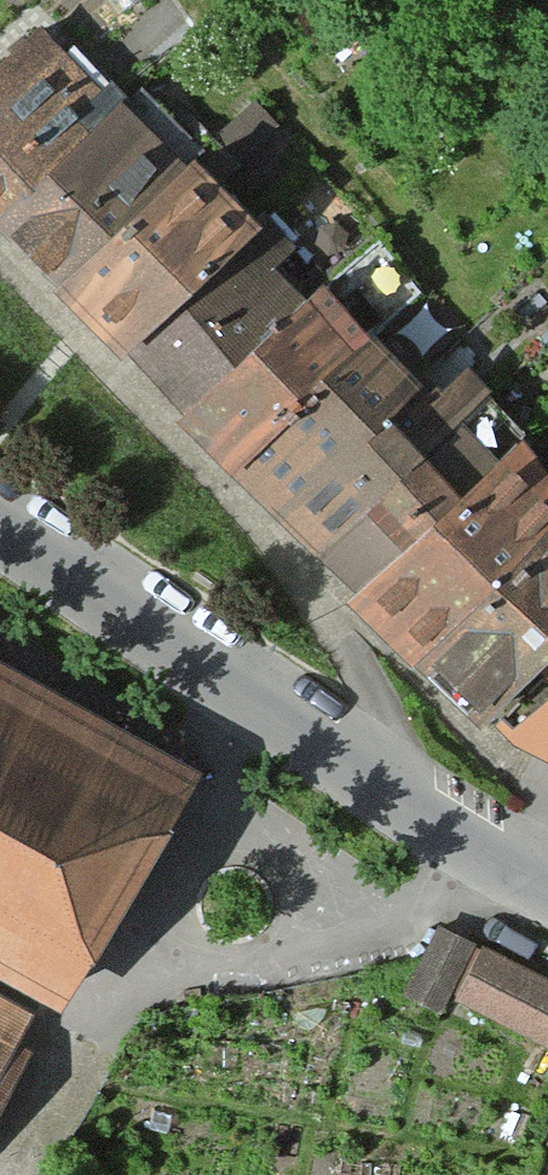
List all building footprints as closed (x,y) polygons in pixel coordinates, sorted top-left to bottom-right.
[(44,6),(0,48),(0,203),(5,208),(117,100),(127,91),(44,6)] [(61,267),(174,159),(117,100),(5,208),(61,267)] [(130,338),(270,205),(201,133),(174,159),(61,267),(130,338)] [(189,399),(337,255),(270,205),(130,338),(189,399)] [(386,306),(337,255),(189,399),(238,450),(386,306)] [(359,574),(507,430),(386,306),(238,450),(266,478),(297,510),(335,549),(359,574)] [(547,534),(547,472),(507,430),(359,574),(431,648),(547,534)] [(431,648),(491,709),(547,654),(547,534),(431,648)] [(65,981),(192,752),(0,646),(0,945),(65,981)] [(491,709),(515,734),(547,751),(547,654),(491,709)] [(476,940),(438,922),(421,957),(407,986),(445,1005),(451,992),(476,940)] [(476,940),(451,992),(547,1040),(547,976),(476,940)] [(48,1013),(0,987),(0,1098),(48,1013)]
